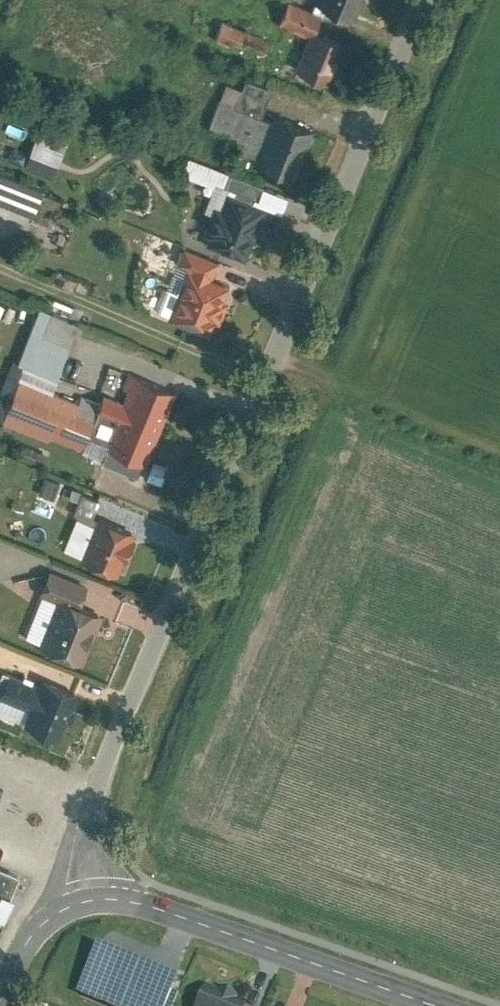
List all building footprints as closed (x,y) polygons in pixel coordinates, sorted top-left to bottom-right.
[(307,4),(346,19),(353,0),(308,0),(307,4)] [(274,4),(275,23),(304,23),(304,4),(274,4)] [(344,42),(312,29),(296,70),(328,82),(344,42)] [(262,117),(214,98),(203,123),(232,133),(233,148),(250,153),(262,117)] [(306,133),(262,117),(250,153),(246,162),(290,177),(306,133)] [(32,132),(21,166),(50,176),(59,149),(47,145),(49,137),(32,132)] [(0,172),(0,202),(28,212),(38,186),(0,172)] [(260,207),(223,194),(218,207),(212,205),(209,213),(202,210),(194,233),(202,236),(199,244),(241,259),(260,207)] [(215,262),(178,245),(170,263),(179,267),(157,316),(205,337),(227,287),(207,278),(215,262)] [(71,321),(34,306),(12,362),(48,377),(71,321)] [(168,390),(128,375),(118,400),(97,392),(91,409),(111,417),(98,450),(139,466),(168,390)] [(17,376),(0,418),(0,419),(72,447),(89,405),(17,376)] [(128,530),(93,516),(75,559),(111,573),(128,530)] [(80,582),(45,568),(35,592),(51,598),(71,606),(80,582)] [(71,606),(51,598),(33,647),(75,662),(93,613),(71,606)] [(3,664),(0,673),(0,714),(58,737),(77,692),(3,664)] [(65,995),(94,1005),(169,1005),(173,994),(164,991),(169,980),(84,947),(65,995)] [(204,985),(195,1005),(247,1005),(244,1005),(245,1001),(204,985)]
